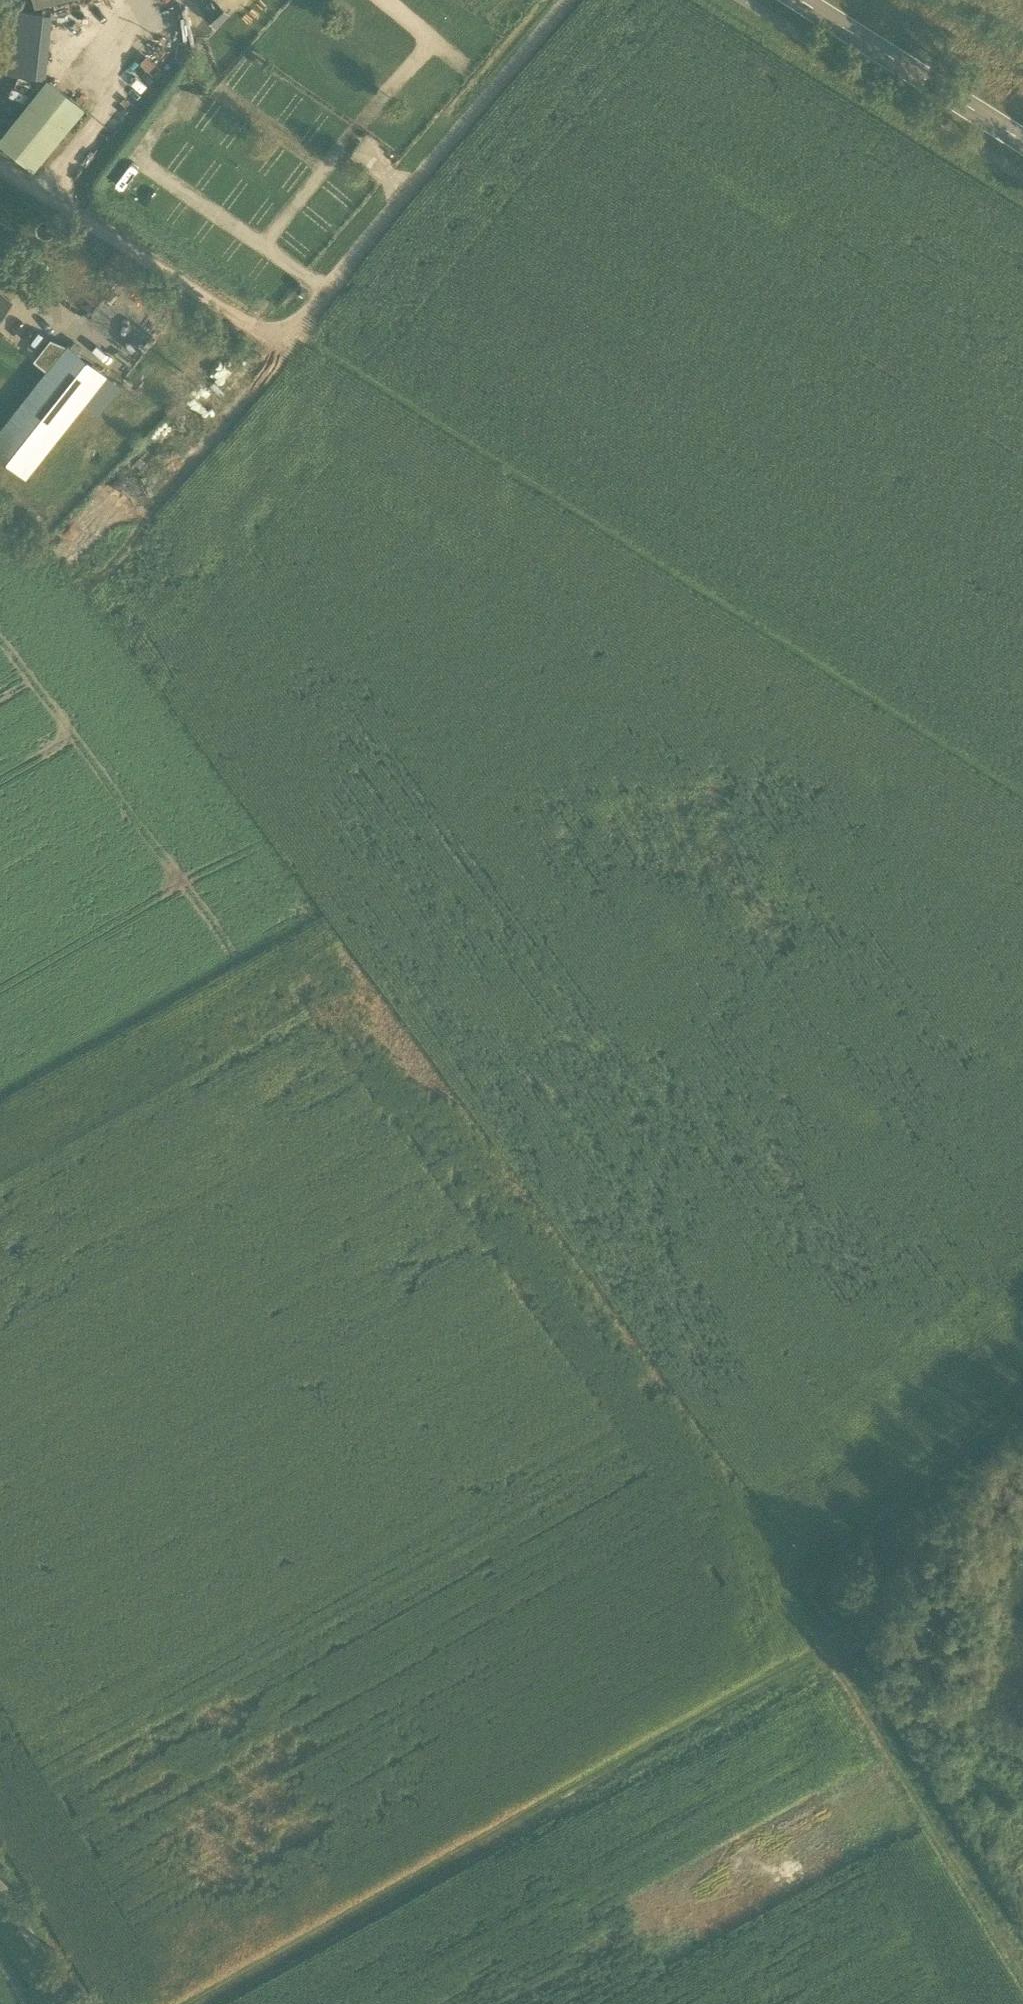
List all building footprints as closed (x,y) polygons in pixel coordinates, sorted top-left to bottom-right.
[(219,3),(206,18),(216,27),(229,13),(219,3)] [(8,75),(28,77),(44,79),(51,14),(15,10),(8,75)] [(0,135),(0,140),(34,169),(85,108),(48,78),(0,135)] [(10,301),(0,293),(0,314),(10,301)] [(108,376),(70,347),(0,436),(0,456),(28,478),(108,376)]
